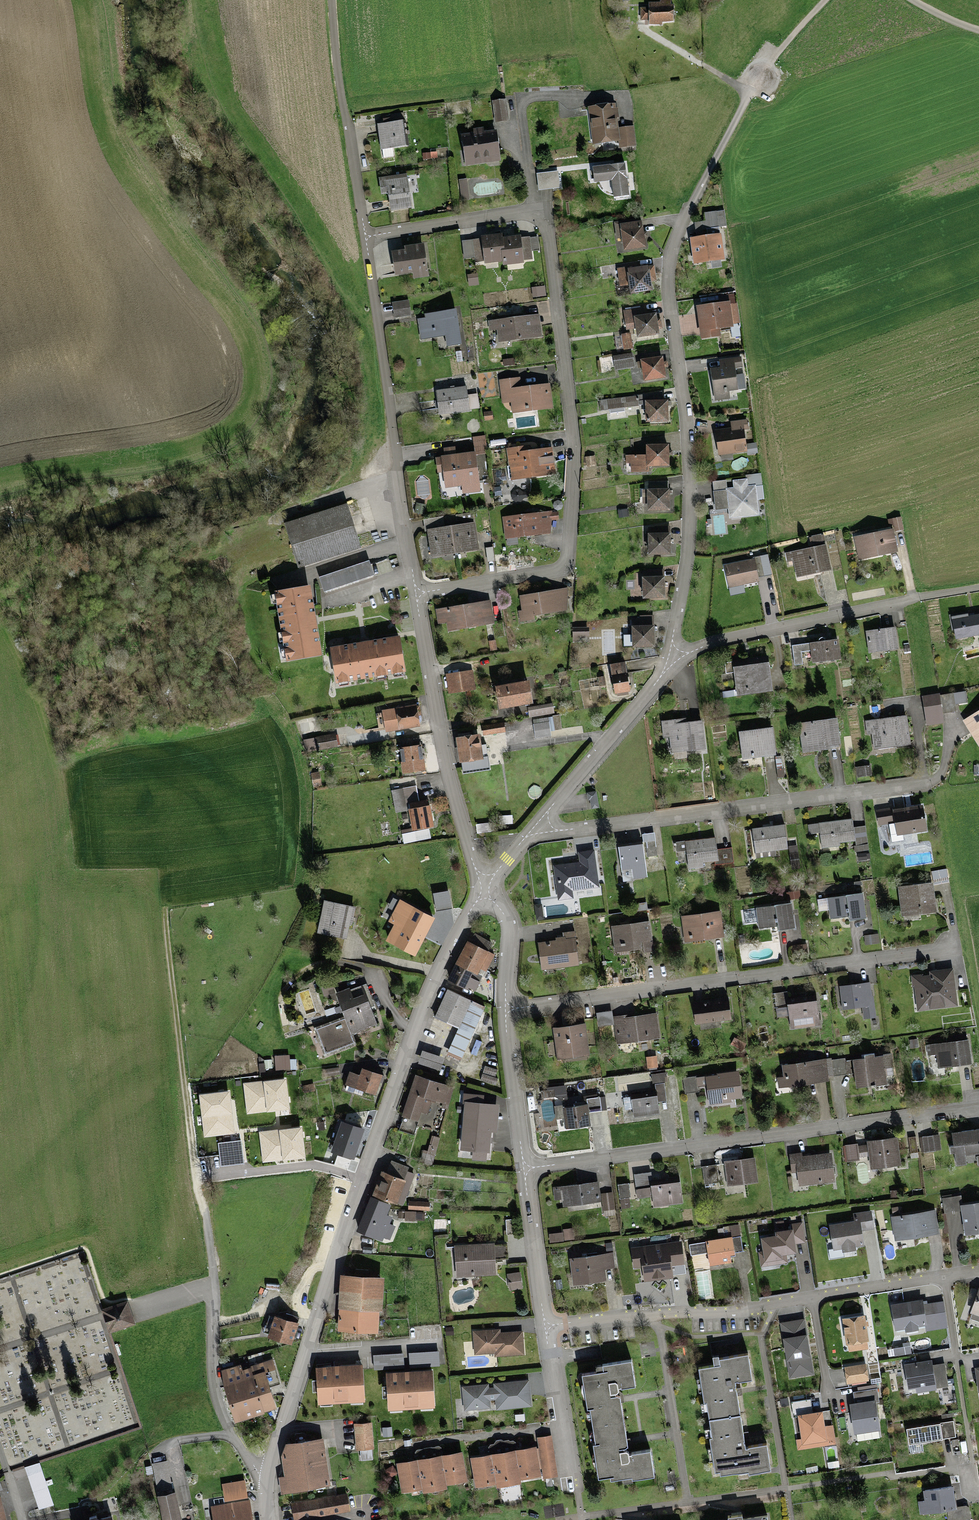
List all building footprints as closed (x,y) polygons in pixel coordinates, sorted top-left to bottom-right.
[(648,4),(648,9),(642,9),(642,21),(648,21),(648,24),(661,24),(661,21),(671,21),(671,0),(662,0),(662,4),(648,4)] [(505,99),(492,101),(496,121),(508,119),(505,99)] [(613,105),(589,107),(593,142),(617,140),(613,105)] [(400,121),(376,125),(380,152),(404,148),(400,121)] [(495,133),(462,138),(466,166),(499,161),(495,133)] [(628,196),(624,162),(593,166),(594,181),(611,180),(613,198),(628,196)] [(409,207),(404,176),(383,180),(388,211),(409,207)] [(466,180),(458,182),(461,203),(469,201),(466,180)] [(640,223),(615,226),(616,240),(621,240),(622,251),(643,248),(640,223)] [(486,239),(470,240),(471,257),(483,257),(484,263),(520,261),(519,237),(500,238),(500,235),(486,236),(486,239)] [(719,237),(690,240),(693,263),(722,259),(719,237)] [(405,250),(390,252),(393,276),(412,273),(413,276),(427,274),(422,245),(405,248),(405,250)] [(648,267),(626,270),(629,294),(651,292),(648,267)] [(408,301),(392,303),(394,319),(410,317),(408,301)] [(729,303),(696,307),(700,339),(718,337),(717,328),(731,326),(729,303)] [(454,311),(416,317),(419,340),(445,336),(446,344),(458,342),(454,311)] [(540,314),(489,321),(490,331),(498,330),(499,339),(543,333),(540,314)] [(656,316),(632,319),(634,337),(658,334),(656,316)] [(629,335),(622,336),(623,349),(631,348),(629,335)] [(631,354),(614,356),(615,368),(632,366),(631,354)] [(660,358),(640,361),(643,380),(663,377),(660,358)] [(722,370),(710,371),(713,400),(728,399),(727,391),(737,390),(735,370),(743,370),(741,358),(721,360),(722,370)] [(463,386),(433,390),(437,416),(467,411),(463,386)] [(667,401),(645,401),(645,421),(667,421),(667,401)] [(747,421),(730,422),(730,430),(715,432),(718,454),(743,451),(741,430),(748,429),(747,421)] [(484,437),(472,438),(472,452),(484,451),(484,437)] [(645,457),(627,457),(627,472),(646,472),(646,465),(667,465),(667,446),(645,446),(645,457)] [(507,450),(509,479),(554,475),(551,449),(528,451),(528,448),(507,450)] [(475,455),(441,458),(443,491),(478,488),(475,455)] [(760,475),(745,475),(745,481),(733,483),(734,489),(724,490),(728,523),(740,522),(739,515),(758,512),(755,487),(760,487),(760,475)] [(668,489),(649,489),(649,510),(668,510),(668,489)] [(346,505),(284,525),(299,570),(360,551),(346,505)] [(556,513),(502,519),(504,538),(550,533),(549,521),(557,520),(556,513)] [(903,529),(901,517),(893,518),(895,531),(903,529)] [(472,523),(427,531),(432,557),(477,549),(472,523)] [(893,529),(853,537),(859,560),(898,552),(893,529)] [(669,531),(648,531),(648,554),(668,554),(669,531)] [(824,546),(785,554),(787,563),(792,562),(795,576),(829,570),(824,546)] [(370,561),(319,578),(324,592),(374,575),(370,561)] [(753,562),(726,567),(730,589),(757,584),(753,562)] [(662,571),(642,571),(642,597),(662,597),(662,571)] [(307,588),(274,593),(285,661),(318,655),(313,620),(307,588)] [(566,591),(517,596),(519,616),(568,611),(566,591)] [(489,602),(434,611),(436,624),(445,622),(447,634),(493,626),(489,602)] [(952,618),(956,645),(971,643),(970,635),(978,634),(978,614),(952,618)] [(587,628),(572,628),(572,637),(587,637),(587,628)] [(653,628),(631,628),(631,647),(653,647),(653,628)] [(895,628),(865,631),(867,652),(897,649),(895,628)] [(363,641),(326,648),(333,683),(405,670),(398,635),(363,641)] [(837,641),(808,644),(810,663),(839,661),(837,641)] [(767,656),(732,661),(736,694),(771,690),(767,656)] [(624,664),(609,666),(613,695),(628,692),(624,664)] [(470,671),(444,675),(447,695),(474,691),(470,671)] [(526,683),(495,688),(498,708),(529,703),(526,683)] [(940,695),(942,713),(957,712),(956,705),(967,703),(966,692),(940,695)] [(940,695),(940,694),(922,696),(926,725),(944,724),(942,713),(940,695)] [(416,705),(382,710),(385,732),(419,727),(416,705)] [(552,707),(529,711),(530,717),(553,713),(552,707)] [(965,721),(978,744),(978,712),(965,721)] [(547,718),(531,720),(534,739),(550,737),(547,718)] [(906,718),(863,723),(864,737),(869,737),(871,749),(909,745),(906,718)] [(700,722),(685,724),(684,720),(658,723),(661,741),(666,740),(667,753),(703,749),(700,722)] [(837,720),(798,725),(801,750),(840,745),(837,720)] [(501,725),(482,728),(483,734),(502,731),(501,725)] [(771,730),(738,734),(741,759),(774,755),(771,730)] [(477,736),(453,740),(456,763),(481,759),(477,736)] [(418,746),(399,749),(402,775),(421,772),(418,746)] [(871,767),(856,769),(857,778),(872,777),(871,767)] [(416,790),(406,791),(411,831),(430,829),(427,803),(418,804),(416,790)] [(923,808),(878,813),(879,826),(896,824),(897,836),(926,833),(923,808)] [(851,823),(807,828),(808,835),(821,833),(822,848),(853,845),(851,823)] [(782,828),(752,831),(754,852),(784,849),(782,828)] [(655,840),(643,841),(643,845),(644,857),(657,855),(655,840)] [(716,840),(684,843),(687,869),(701,868),(700,863),(718,861),(716,840)] [(643,845),(620,847),(624,881),(647,878),(644,857),(643,845)] [(579,865),(555,867),(558,898),(571,897),(571,890),(598,887),(595,854),(578,856),(579,865)] [(932,885),(897,889),(900,915),(934,911),(932,885)] [(432,894),(435,910),(452,907),(450,891),(432,894)] [(863,897),(827,900),(829,920),(865,916),(863,897)] [(387,943),(412,957),(432,920),(401,903),(386,930),(393,933),(387,943)] [(323,904),(317,935),(343,939),(346,923),(349,924),(352,909),(323,904)] [(535,905),(536,919),(543,919),(542,904),(535,905)] [(790,906),(756,910),(758,928),(792,925),(790,906)] [(718,914),(680,918),(683,941),(720,937),(718,914)] [(650,924),(611,928),(613,952),(642,948),(642,952),(652,951),(650,924)] [(879,934),(864,935),(865,944),(879,943),(879,934)] [(487,954),(491,944),(472,935),(458,965),(465,968),(458,984),(475,991),(477,986),(466,981),(470,972),(476,975),(479,969),(488,973),(495,958),(487,954)] [(561,942),(539,945),(542,970),(576,966),(573,937),(561,938),(561,942)] [(806,944),(792,946),(794,957),(807,955),(806,944)] [(931,975),(913,977),(916,1011),(956,1007),(952,969),(931,972),(931,975)] [(868,985),(840,988),(842,1008),(861,1006),(863,1016),(872,1015),(868,985)] [(374,1024),(363,996),(352,1001),(348,992),(337,997),(345,1016),(352,1033),(374,1024)] [(456,1028),(468,1002),(446,992),(434,1017),(456,1028)] [(784,993),(773,995),(775,1008),(786,1007),(784,993)] [(727,1000),(694,1004),(697,1025),(729,1022),(727,1000)] [(448,1056),(458,1061),(483,1007),(473,1003),(448,1056)] [(816,1003),(786,1007),(788,1031),(819,1027),(816,1003)] [(321,1055),(355,1042),(345,1016),(311,1030),(321,1055)] [(656,1017),(614,1021),(617,1044),(658,1040),(656,1017)] [(583,1028),(553,1031),(556,1059),(586,1056),(583,1028)] [(968,1043),(925,1047),(925,1053),(937,1051),(939,1067),(970,1064),(968,1043)] [(443,1059),(421,1053),(417,1068),(439,1074),(443,1059)] [(646,1057),(648,1068),(658,1067),(656,1056),(646,1057)] [(889,1057),(852,1061),(855,1087),(886,1084),(885,1068),(890,1067),(889,1057)] [(296,1071),(295,1060),(282,1060),(283,1072),(296,1071)] [(845,1061),(830,1062),(832,1079),(847,1078),(845,1061)] [(826,1063),(783,1068),(784,1080),(779,1081),(780,1088),(828,1083),(826,1063)] [(498,1069),(483,1065),(480,1076),(495,1080),(498,1069)] [(351,1076),(348,1085),(375,1093),(380,1079),(361,1073),(359,1078),(351,1076)] [(737,1073),(684,1080),(686,1092),(706,1089),(708,1103),(741,1099),(737,1073)] [(666,1075),(652,1077),(653,1084),(655,1084),(664,1083),(667,1082),(666,1075)] [(411,1076),(397,1115),(415,1121),(423,1098),(446,1106),(451,1090),(411,1076)] [(478,1083),(494,1087),(496,1080),(495,1080),(480,1076),(478,1083)] [(286,1079),(243,1083),(247,1114),(289,1110),(286,1079)] [(657,1102),(666,1101),(664,1083),(655,1084),(657,1096),(657,1102)] [(230,1091),(199,1095),(204,1137),(235,1133),(230,1091)] [(483,1104),(483,1095),(462,1093),(456,1153),(490,1156),(492,1132),(506,1134),(509,1098),(490,1096),(489,1105),(483,1104)] [(657,1096),(631,1100),(634,1118),(659,1115),(657,1102),(657,1096)] [(598,1098),(586,1100),(588,1114),(600,1112),(598,1098)] [(584,1106),(563,1109),(565,1129),(587,1125),(584,1106)] [(340,1126),(331,1154),(351,1161),(360,1133),(340,1126)] [(302,1127),(259,1132),(262,1163),(306,1158),(302,1127)] [(953,1132),(955,1166),(964,1166),(964,1154),(978,1154),(978,1131),(953,1132)] [(915,1137),(908,1138),(911,1154),(917,1153),(915,1137)] [(940,1137),(921,1138),(923,1152),(941,1150),(940,1137)] [(896,1141),(868,1144),(870,1169),(898,1166),(896,1141)] [(846,1145),(847,1161),(859,1160),(858,1144),(846,1145)] [(802,1154),(790,1155),(791,1174),(796,1173),(797,1185),(834,1182),(832,1154),(802,1157),(802,1154)] [(433,1157),(421,1155),(419,1164),(431,1167),(433,1157)] [(753,1159),(725,1163),(729,1185),(756,1181),(753,1159)] [(381,1174),(372,1195),(401,1206),(413,1176),(407,1174),(409,1169),(390,1162),(384,1175),(381,1174)] [(717,1166),(702,1168),(704,1182),(719,1180),(717,1166)] [(652,1172),(635,1174),(638,1197),(653,1195),(655,1207),(683,1203),(681,1182),(653,1186),(652,1172)] [(599,1181),(553,1186),(555,1199),(562,1198),(563,1207),(601,1202),(599,1181)] [(628,1184),(619,1185),(620,1200),(630,1198),(628,1184)] [(605,1211),(615,1210),(613,1193),(602,1194),(604,1211),(605,1211)] [(943,1199),(945,1214),(959,1212),(958,1206),(963,1205),(961,1196),(943,1199)] [(621,1208),(631,1208),(630,1198),(620,1200),(621,1208)] [(368,1201),(356,1229),(380,1239),(388,1220),(382,1217),(386,1208),(368,1201)] [(963,1205),(958,1206),(959,1212),(963,1240),(978,1237),(978,1203),(963,1205)] [(894,1241),(938,1234),(935,1211),(890,1218),(894,1241)] [(830,1252),(864,1246),(861,1231),(874,1229),(872,1213),(853,1216),(854,1222),(826,1226),(830,1252)] [(506,1220),(507,1235),(515,1234),(514,1219),(506,1220)] [(793,1245),(803,1243),(801,1223),(788,1225),(788,1230),(774,1231),(775,1237),(758,1240),(762,1271),(789,1268),(787,1255),(794,1254),(793,1245)] [(732,1238),(734,1253),(743,1252),(739,1225),(723,1227),(723,1228),(724,1237),(725,1239),(732,1238)] [(572,1229),(563,1229),(564,1232),(564,1241),(573,1240),(572,1229)] [(564,1232),(550,1234),(551,1242),(564,1241),(564,1232)] [(725,1239),(688,1244),(690,1257),(707,1254),(709,1267),(731,1264),(730,1256),(735,1255),(734,1253),(732,1238),(725,1239)] [(681,1243),(631,1249),(633,1269),(643,1268),(644,1279),(672,1276),(671,1265),(684,1263),(681,1243)] [(493,1245),(454,1247),(455,1277),(494,1275),(493,1245)] [(613,1254),(569,1258),(572,1285),(604,1281),(603,1268),(614,1267),(613,1254)] [(520,1272),(507,1274),(509,1289),(522,1288),(520,1272)] [(338,1278),(337,1333),(376,1333),(376,1312),(379,1312),(379,1279),(338,1278)] [(970,1323),(978,1326),(978,1296),(970,1323)] [(894,1338),(941,1330),(937,1306),(925,1308),(923,1299),(888,1305),(894,1338)] [(126,1302),(102,1310),(109,1333),(133,1326),(128,1308),(126,1302)] [(868,1345),(864,1316),(840,1319),(844,1348),(868,1345)] [(297,1325),(271,1318),(265,1337),(291,1344),(297,1325)] [(781,1323),(789,1379),(813,1375),(805,1320),(781,1323)] [(527,1356),(525,1331),(503,1332),(502,1327),(472,1329),(474,1356),(495,1355),(496,1358),(527,1356)] [(910,1346),(893,1349),(894,1358),(912,1355),(910,1346)] [(407,1368),(438,1367),(437,1353),(407,1354),(407,1368)] [(404,1368),(403,1354),(374,1355),(374,1370),(404,1368)] [(751,1381),(747,1356),(716,1360),(717,1369),(697,1372),(713,1478),(768,1470),(764,1443),(746,1446),(745,1440),(749,1440),(749,1435),(748,1433),(743,1433),(738,1396),(743,1395),(742,1391),(742,1388),(736,1389),(736,1384),(751,1381)] [(931,1360),(902,1364),(906,1388),(915,1387),(916,1394),(949,1389),(945,1363),(932,1365),(931,1360)] [(227,1388),(224,1389),(235,1423),(274,1411),(266,1386),(275,1383),(269,1364),(243,1372),(241,1366),(222,1372),(227,1388)] [(631,1364),(596,1370),(597,1375),(583,1377),(598,1477),(613,1475),(615,1484),(653,1478),(649,1452),(628,1455),(626,1441),(620,1399),(618,1390),(635,1388),(631,1364)] [(870,1380),(868,1364),(846,1367),(848,1383),(870,1380)] [(970,1365),(975,1396),(978,1396),(978,1364),(970,1365)] [(361,1402),(360,1365),(312,1366),(314,1404),(361,1402)] [(430,1371),(384,1373),(386,1410),(432,1408),(430,1371)] [(530,1407),(528,1381),(460,1386),(462,1412),(530,1407)] [(850,1404),(854,1435),(880,1432),(876,1404),(881,1403),(878,1388),(854,1392),(855,1403),(850,1404)] [(811,1400),(790,1403),(792,1417),(798,1417),(801,1440),(796,1440),(798,1450),(836,1445),(834,1425),(826,1426),(824,1411),(813,1413),(811,1400)] [(374,1453),(373,1422),(352,1423),(353,1454),(374,1453)] [(955,1438),(952,1422),(904,1429),(906,1445),(955,1438)] [(548,1437),(536,1440),(544,1478),(556,1475),(548,1437)] [(325,1482),(321,1440),(285,1443),(288,1475),(283,1475),(285,1486),(325,1482)] [(490,1456),(469,1460),(473,1488),(495,1485),(496,1489),(516,1486),(516,1482),(539,1478),(534,1449),(514,1453),(513,1446),(489,1450),(490,1456)] [(417,1460),(395,1463),(400,1492),(422,1489),(422,1493),(443,1490),(442,1485),(465,1482),(461,1453),(441,1456),(440,1449),(416,1453),(417,1460)] [(920,1515),(947,1510),(949,1519),(959,1519),(968,1518),(966,1509),(954,1512),(950,1489),(925,1494),(926,1501),(917,1502),(920,1515)] [(158,1498),(163,1519),(180,1519),(174,1494),(158,1498)] [(290,1504),(293,1519),(297,1519),(349,1511),(346,1494),(290,1504)] [(11,1518),(5,1519),(0,1502),(0,1519),(11,1519),(11,1518)] [(209,1511),(211,1519),(249,1519),(247,1505),(209,1511)]
